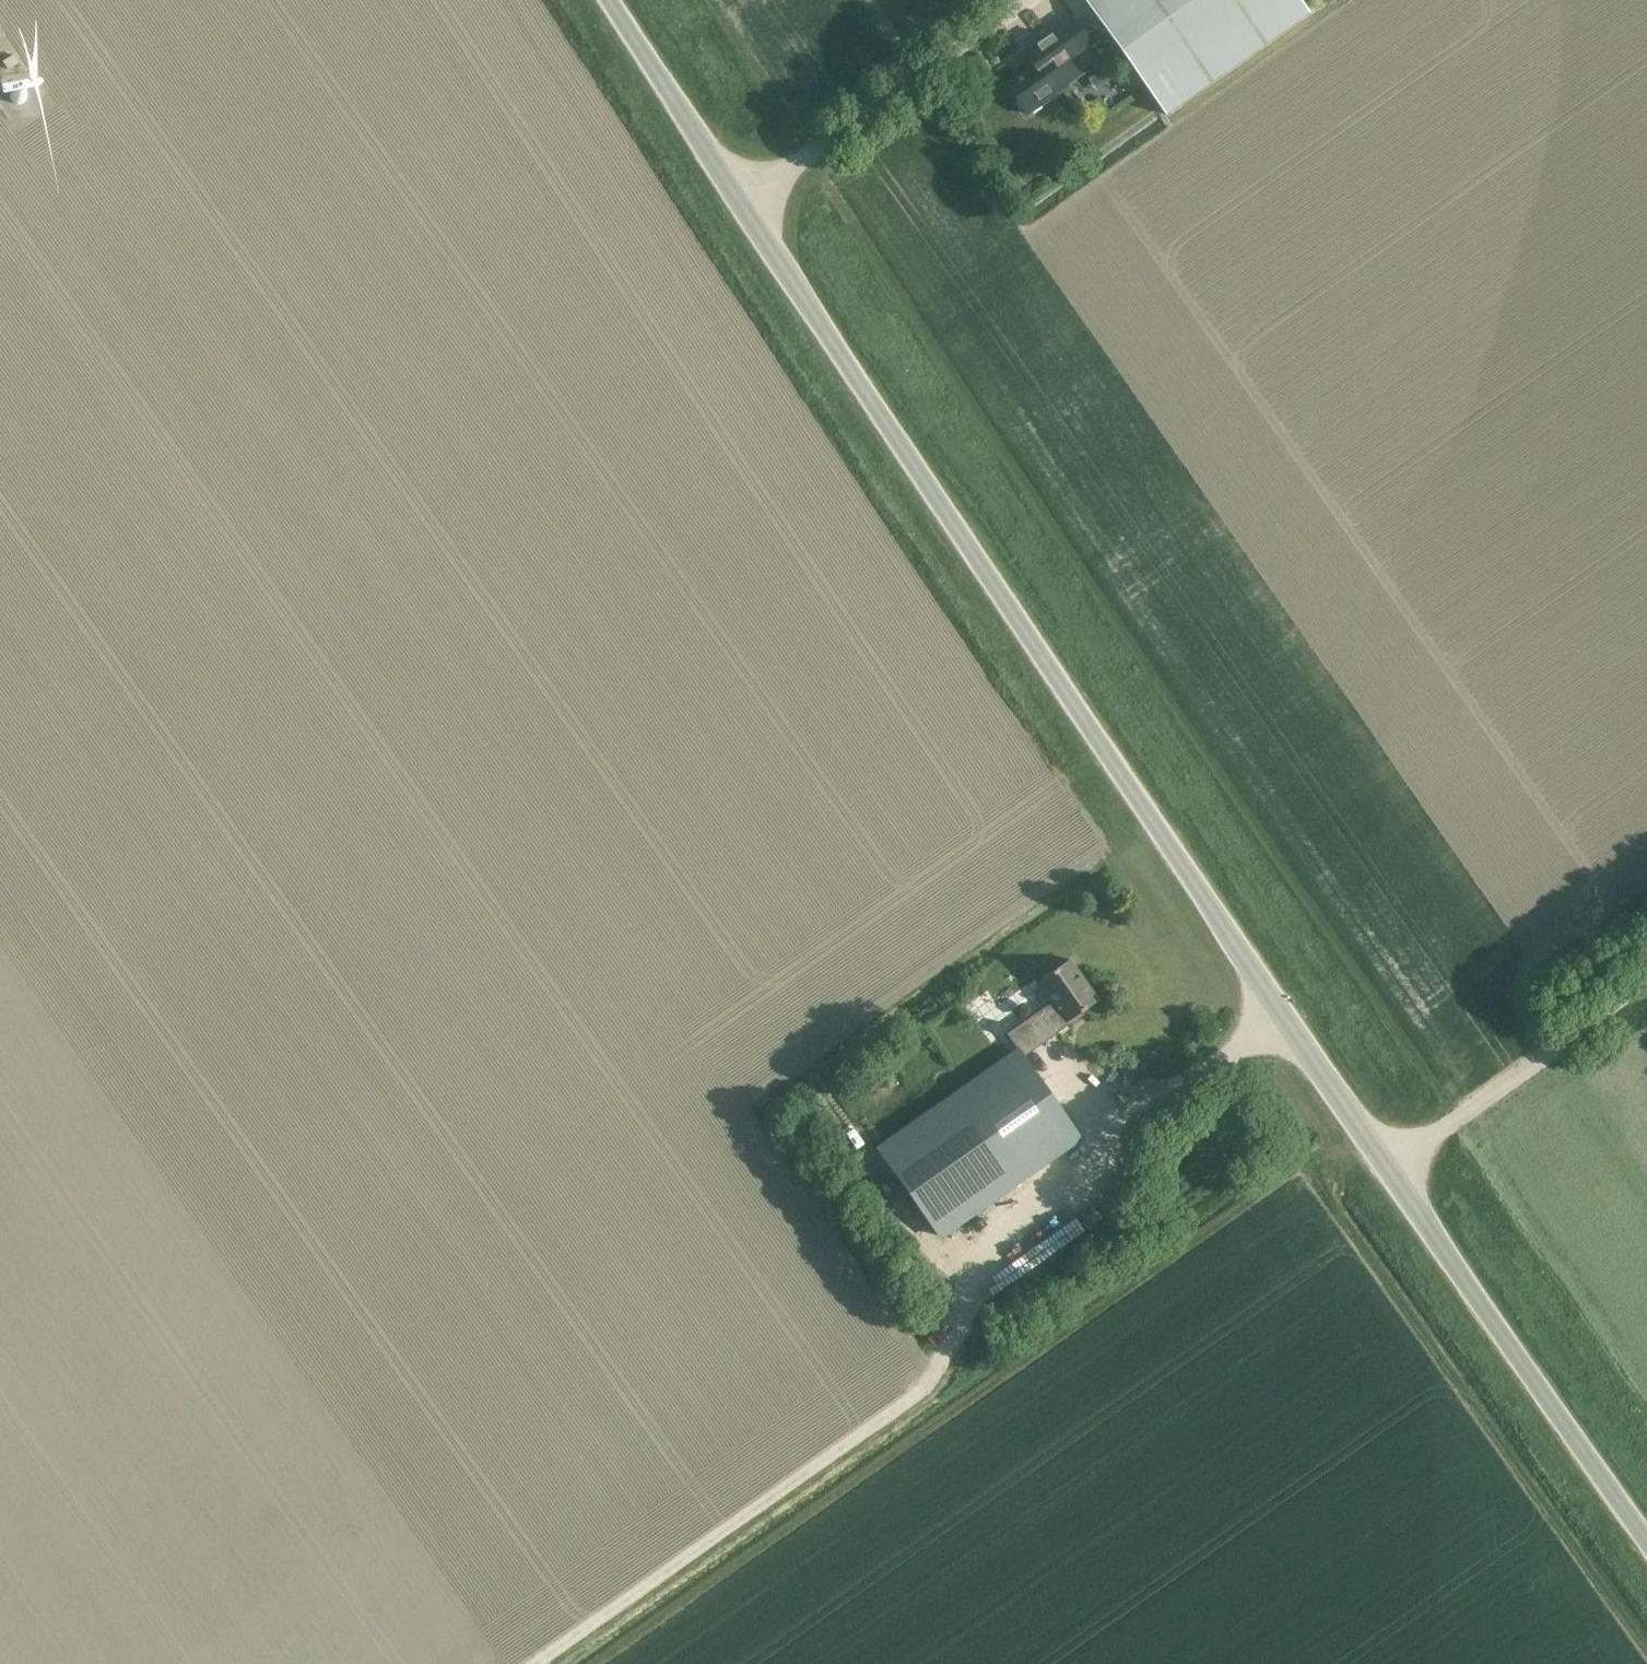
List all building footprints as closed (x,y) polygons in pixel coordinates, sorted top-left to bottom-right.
[(1165,116),(1309,14),(1300,0),(1084,0),(1165,116)] [(1027,114),(1066,86),(1086,72),(1074,55),(1090,43),(1074,20),(1025,54),(1034,67),(1007,86),(1027,114)] [(6,121),(32,104),(17,82),(0,94),(0,112),(6,121)] [(1038,982),(1052,1002),(1006,1034),(1018,1051),(1023,1058),(1072,1023),(1070,1020),(1098,1001),(1069,960),(1038,982)] [(1080,1138),(1023,1058),(1018,1051),(878,1149),(940,1237),(1080,1138)]
